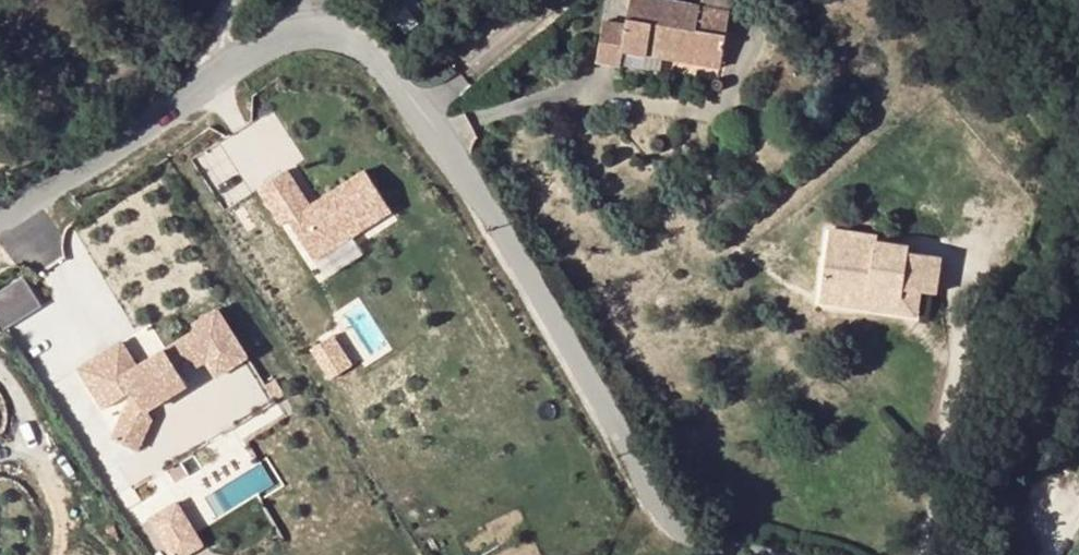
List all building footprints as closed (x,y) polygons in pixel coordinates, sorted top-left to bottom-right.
[(729,9),(702,5),(674,0),(631,0),(627,25),(604,21),(598,60),(620,64),(622,50),(645,54),(647,46),(722,57),(729,9)] [(702,5),(729,9),(731,0),(703,0),(702,5)] [(660,58),(720,68),(722,57),(647,46),(645,54),(622,50),(620,64),(659,70),(660,58)] [(292,154),(263,172),(286,208),(293,204),(319,245),(397,195),(371,154),(315,190),(292,154)] [(833,299),(913,310),(914,296),(933,299),(947,301),(952,264),(920,260),(921,252),(895,249),(896,245),(842,237),(833,299)] [(3,327),(44,304),(28,274),(0,290),(0,322),(3,327)] [(190,316),(215,301),(211,294),(185,309),(190,316)] [(913,310),(833,299),(832,309),(929,322),(933,299),(914,296),(913,310)] [(102,336),(74,352),(94,388),(125,369),(126,372),(99,412),(123,427),(142,398),(137,389),(177,366),(172,358),(198,343),(207,360),(238,341),(215,301),(190,316),(129,351),(116,359),(102,336)] [(115,328),(102,336),(116,359),(129,351),(115,328)] [(178,554),(183,554),(208,540),(183,498),(154,515),(178,554)]
